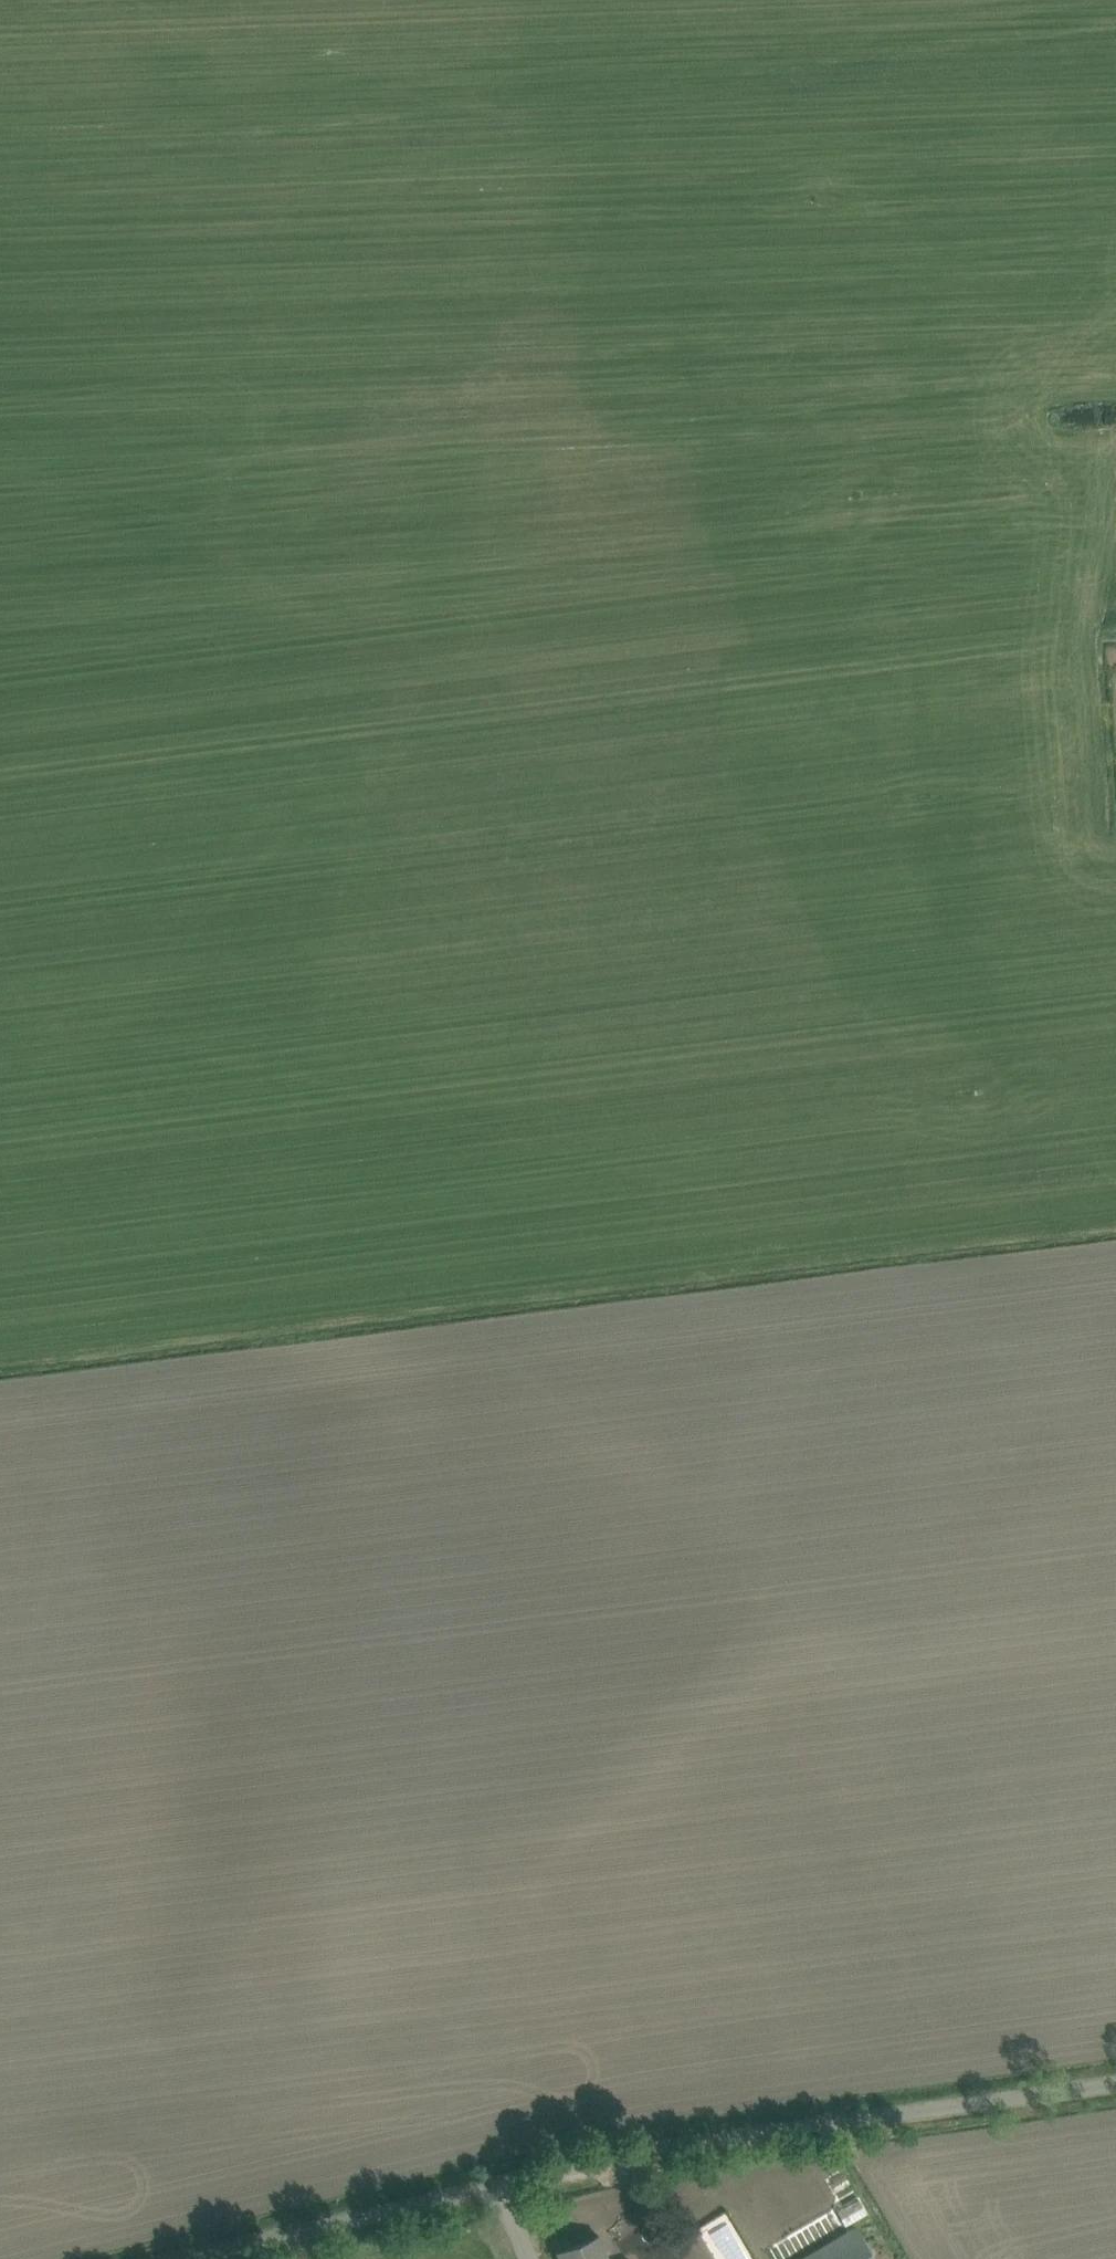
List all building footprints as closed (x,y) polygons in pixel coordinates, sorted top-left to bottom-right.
[(685,2258),(730,2258),(745,2250),(727,2222),(680,2250),(685,2258)] [(804,2258),(876,2258),(857,2227),(804,2258)] [(561,2258),(609,2258),(599,2235),(558,2252),(561,2258)]
